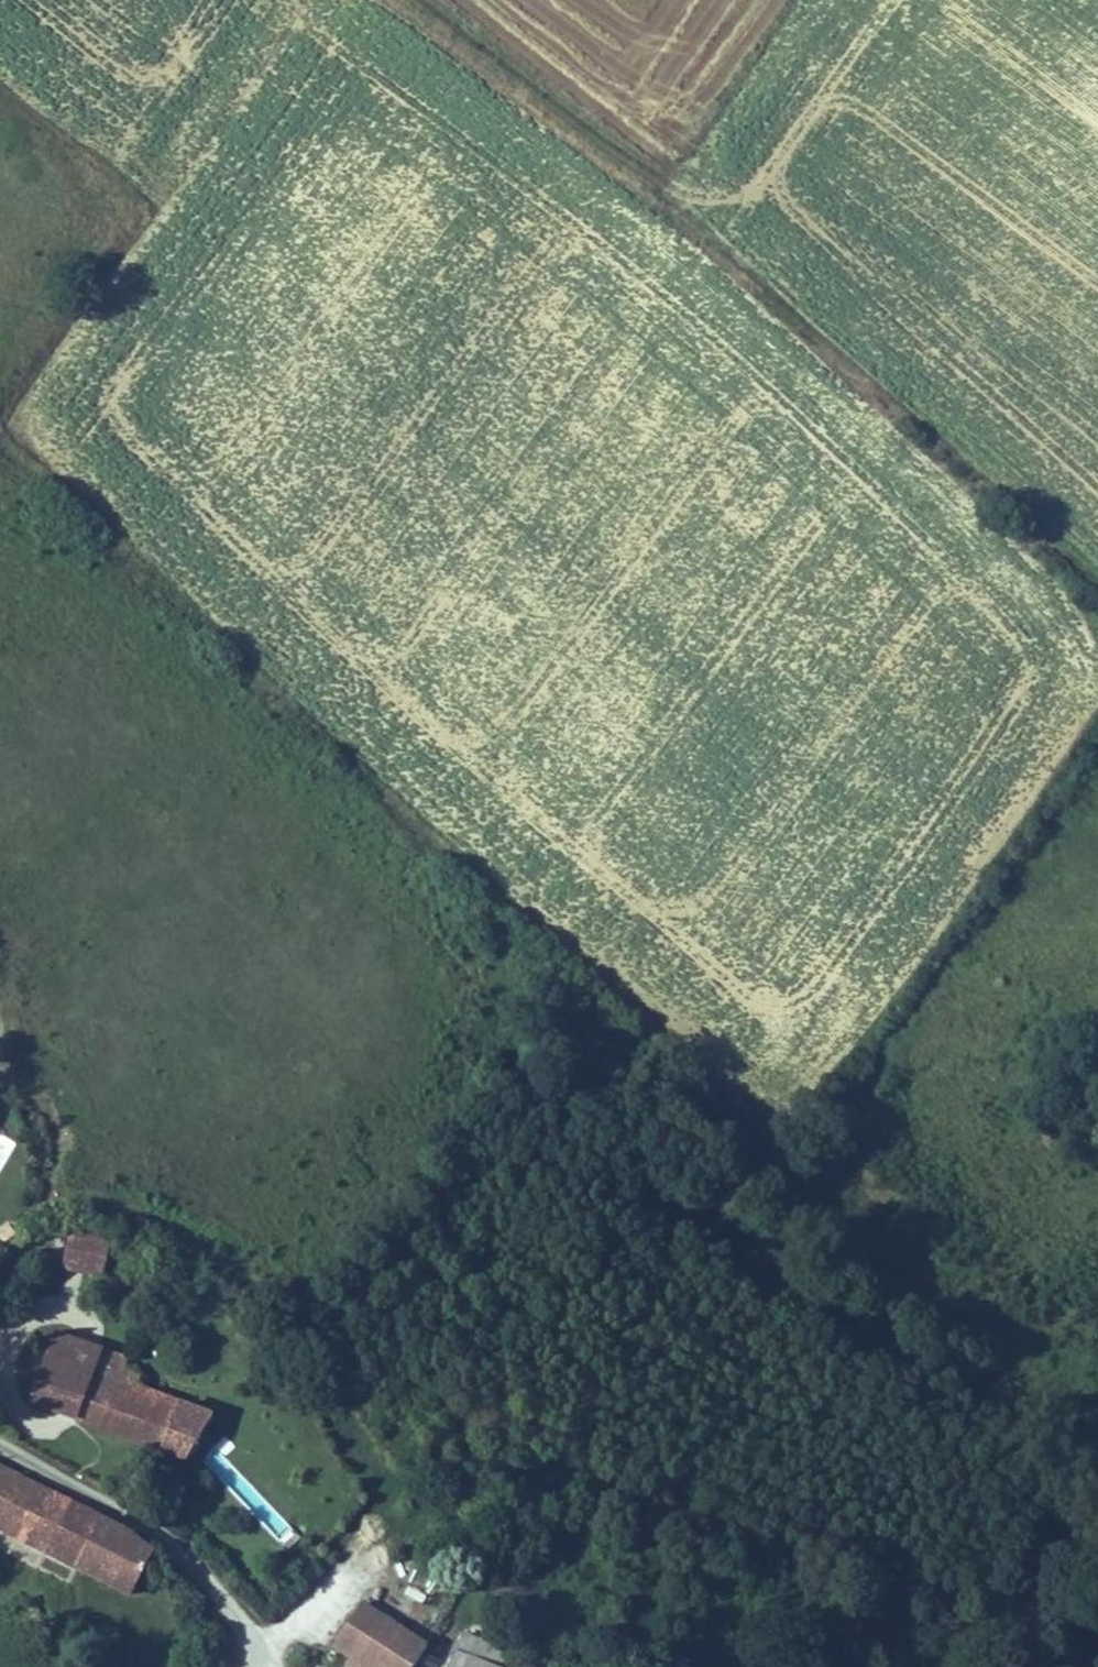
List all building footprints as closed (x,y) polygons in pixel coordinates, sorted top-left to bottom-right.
[(72,1238),(64,1269),(103,1279),(111,1247),(72,1238)] [(59,1420),(86,1347),(59,1337),(32,1410),(59,1420)] [(59,1420),(79,1427),(105,1354),(86,1347),(59,1420)] [(79,1427),(189,1467),(219,1419),(138,1389),(141,1379),(126,1374),(130,1363),(105,1354),(79,1427)] [(288,1551),(302,1537),(214,1449),(200,1463),(288,1551)] [(106,1521),(0,1465),(0,1534),(78,1575),(106,1521)] [(106,1521),(78,1575),(132,1604),(156,1556),(149,1550),(139,1542),(129,1535),(114,1525),(106,1521)] [(363,1608),(336,1650),(354,1662),(363,1666),(417,1666),(428,1650),(363,1608)] [(468,1638),(455,1666),(510,1666),(514,1658),(468,1638)]
